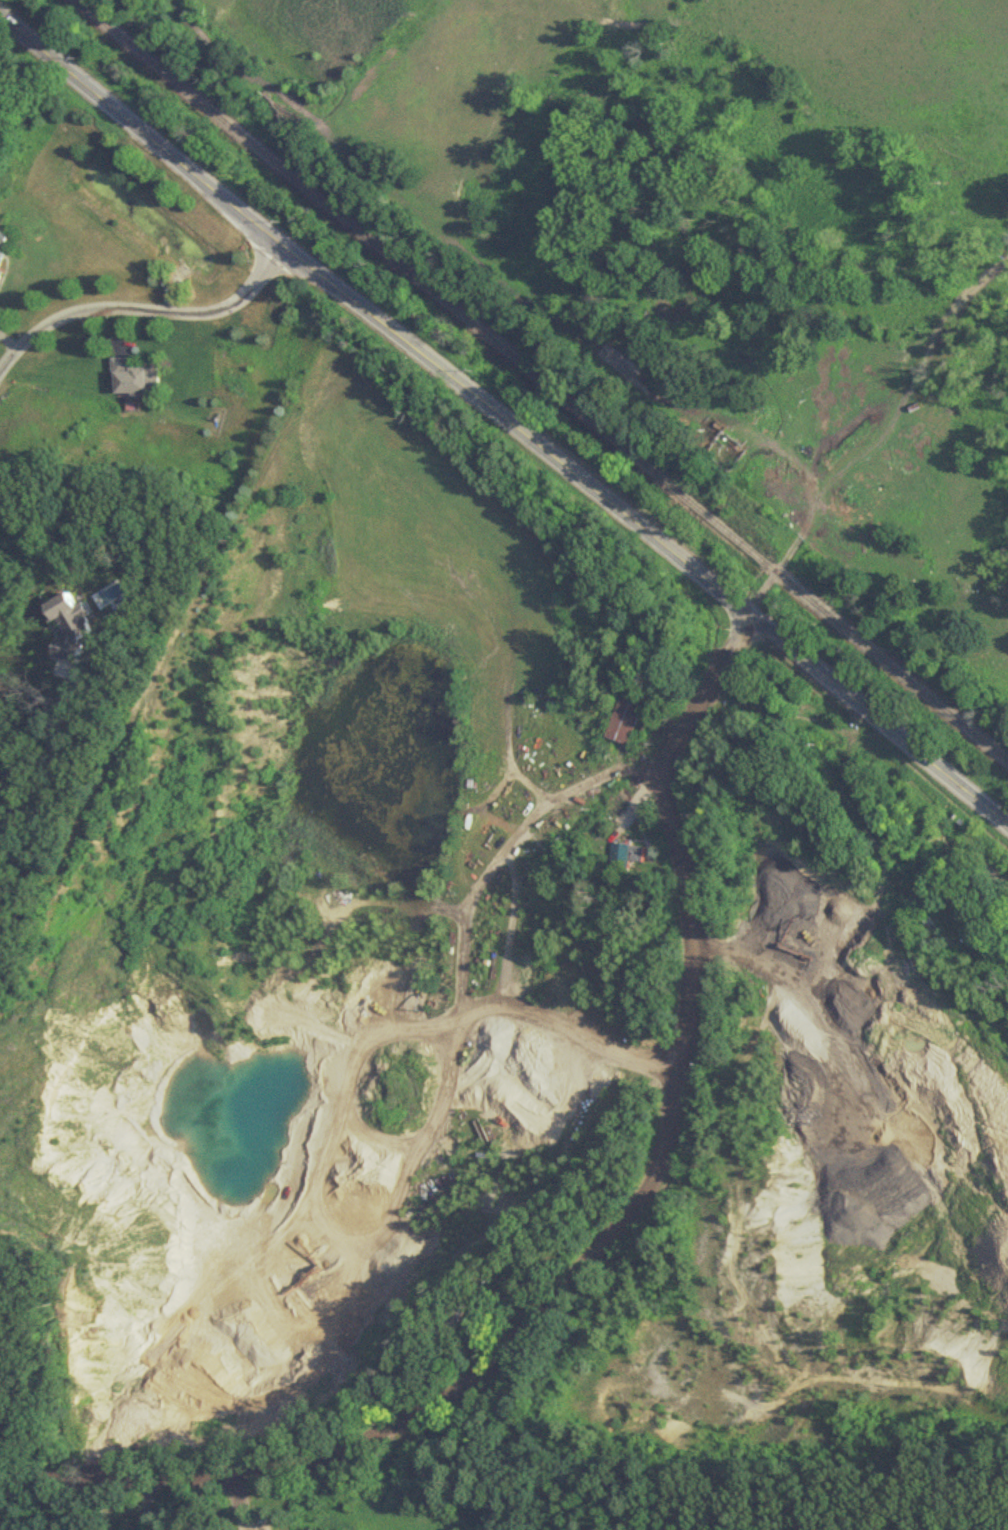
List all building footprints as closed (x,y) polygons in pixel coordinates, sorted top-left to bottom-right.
[(15,233),(0,228),(0,281),(15,233)] [(158,367),(134,367),(134,357),(110,357),(110,395),(158,394),(158,367)] [(747,454),(723,432),(701,455),(726,477),(747,454)] [(602,738),(626,747),(642,707),(618,698),(602,738)] [(631,874),(632,864),(643,865),(644,847),(613,845),(611,872),(631,874)]
